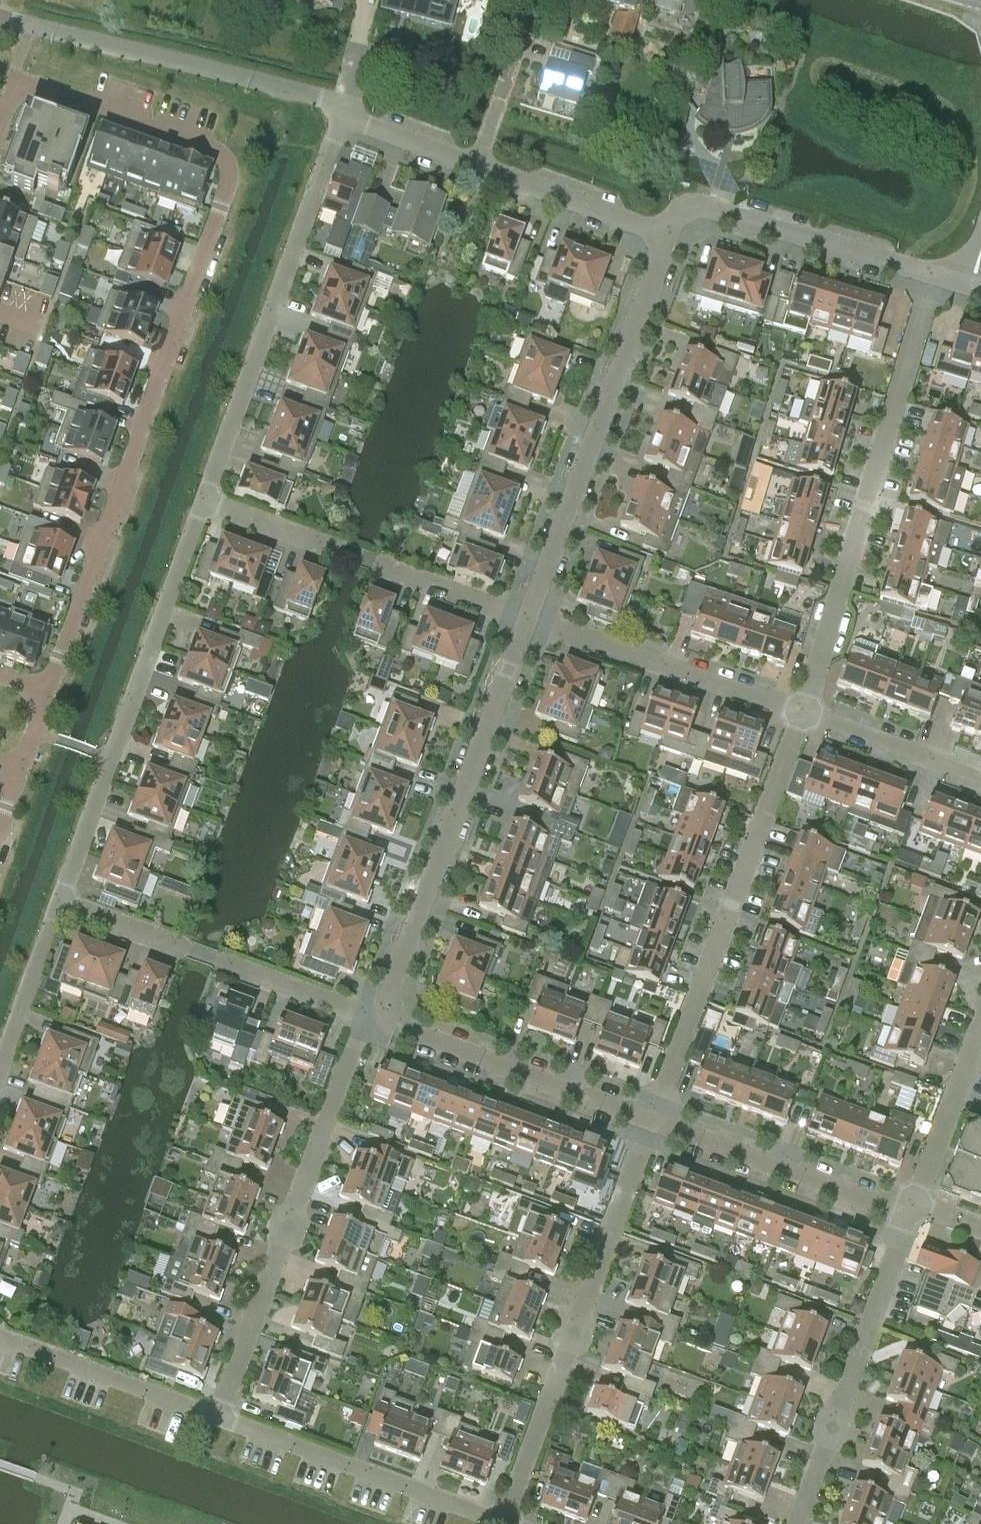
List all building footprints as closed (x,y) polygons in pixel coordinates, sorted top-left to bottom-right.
[(391,10),(424,18),(429,0),(393,0),(391,10)] [(585,0),(619,10),(622,0),(584,0),(585,0)] [(610,41),(628,46),(639,9),(651,13),(652,8),(677,16),(680,8),(712,17),(716,0),(622,0),(619,10),(610,41)] [(547,61),(537,93),(576,105),(577,99),(583,98),(579,94),(585,74),(590,75),(594,62),(569,55),(565,67),(547,61)] [(695,117),(702,123),(705,125),(708,126),(711,128),(714,129),(719,130),(724,130),(726,130),(729,130),(729,123),(738,122),(735,132),(736,133),(738,129),(741,130),(744,130),(750,129),(754,127),(759,124),(762,121),(764,117),(766,112),(767,107),(766,86),(738,87),(737,68),(721,68),(721,67),(720,67),(720,68),(714,66),(702,105),(704,106),(695,117)] [(33,112),(30,121),(24,119),(14,145),(17,146),(15,153),(12,152),(3,178),(35,189),(36,184),(46,188),(57,192),(60,184),(67,187),(87,131),(62,122),(62,123),(55,120),(33,112)] [(87,167),(105,174),(119,134),(101,128),(87,167)] [(105,174),(123,180),(137,141),(119,134),(105,174)] [(123,180),(141,186),(155,147),(137,141),(123,180)] [(141,186),(159,193),(173,154),(155,147),(141,186)] [(157,199),(176,205),(192,160),(173,154),(159,193),(157,199)] [(192,160),(176,205),(195,212),(197,206),(200,208),(207,189),(204,188),(211,167),(192,160)] [(341,252),(351,227),(351,226),(361,198),(370,172),(348,164),(347,168),(337,165),(320,210),(335,216),(334,220),(335,221),(325,247),(341,252)] [(353,227),(342,259),(365,267),(377,236),(380,227),(392,231),(391,233),(428,246),(444,199),(407,186),(398,214),(386,209),(386,208),(361,198),(351,226),(351,227),(353,227)] [(99,195),(96,202),(107,205),(109,198),(99,195)] [(42,204),(40,209),(51,213),(53,208),(42,204)] [(121,212),(132,215),(134,207),(124,204),(121,212)] [(134,207),(132,215),(143,219),(145,211),(134,207)] [(29,242),(37,221),(0,208),(0,232),(29,242)] [(49,219),(55,222),(59,210),(53,208),(51,213),(49,219)] [(38,215),(49,219),(51,213),(40,209),(38,215)] [(59,210),(55,222),(60,223),(64,212),(59,210)] [(68,227),(76,229),(80,218),(72,215),(68,227)] [(155,230),(166,234),(169,226),(157,222),(155,230)] [(512,225),(511,227),(498,222),(481,268),(516,281),(530,245),(518,241),(523,229),(512,225)] [(169,226),(166,234),(177,238),(180,230),(169,226)] [(83,227),(80,236),(91,240),(94,231),(83,227)] [(13,259),(13,260),(22,263),(29,242),(0,232),(0,255),(13,259)] [(130,233),(123,252),(170,268),(177,249),(130,233)] [(91,240),(80,236),(77,245),(88,249),(91,240)] [(66,255),(70,246),(58,242),(55,251),(66,255)] [(534,283),(544,287),(542,294),(544,300),(561,307),(566,304),(568,296),(584,254),(569,248),(570,246),(561,243),(557,255),(546,251),(541,262),(539,270),(534,283)] [(55,251),(52,260),(63,264),(66,255),(55,251)] [(170,268),(123,252),(117,271),(163,287),(170,268)] [(688,296),(723,306),(736,263),(723,259),(723,256),(713,253),(707,274),(695,271),(688,296)] [(584,254),(568,296),(603,309),(612,284),(601,280),(608,260),(598,256),(597,258),(584,254)] [(0,255),(0,295),(13,260),(13,259),(0,255)] [(759,317),(769,281),(757,278),(761,267),(750,264),(749,266),(736,263),(723,306),(759,317)] [(326,280),(321,293),(364,309),(377,274),(352,265),(348,276),(327,269),(324,279),(326,280)] [(55,287),(58,280),(45,276),(43,282),(55,287)] [(804,335),(807,325),(819,284),(796,278),(789,304),(770,298),(762,322),(804,335)] [(55,287),(43,282),(41,288),(53,293),(55,287)] [(807,325),(828,331),(840,291),(819,284),(807,325)] [(62,286),(59,295),(70,299),(73,290),(62,286)] [(53,293),(41,288),(39,295),(51,299),(53,293)] [(828,331),(849,337),(861,297),(840,291),(828,331)] [(109,292),(102,311),(149,327),(156,308),(109,292)] [(330,323),(327,333),(352,343),(364,309),(321,293),(316,306),(314,305),(310,316),(330,323)] [(70,299),(59,295),(55,305),(67,309),(70,299)] [(861,297),(849,337),(871,343),(868,353),(880,357),(887,332),(876,329),(883,303),(861,297)] [(504,305),(500,317),(510,320),(514,309),(504,305)] [(149,327),(102,311),(96,330),(142,346),(149,327)] [(969,372),(980,332),(958,325),(951,351),(939,348),(932,372),(966,382),(969,372)] [(705,327),(702,338),(712,341),(715,330),(705,327)] [(515,364),(521,366),(558,380),(563,367),(565,368),(569,357),(549,350),(553,339),(528,330),(515,364)] [(980,376),(980,332),(969,372),(980,376)] [(301,347),(296,360),(339,376),(352,343),(327,333),(323,343),(303,336),(299,347),(301,347)] [(739,338),(735,350),(752,355),(755,343),(739,338)] [(41,345),(38,354),(49,358),(52,349),(41,345)] [(684,351),(676,373),(725,391),(738,358),(714,349),(710,360),(684,351)] [(81,370),(89,373),(128,387),(135,367),(88,351),(81,370)] [(28,364),(30,358),(18,354),(15,360),(28,364)] [(49,358),(38,354),(34,364),(46,368),(49,358)] [(816,371),(819,360),(808,357),(805,368),(816,371)] [(28,364),(15,360),(13,366),(26,371),(28,364)] [(327,410),(339,376),(296,360),(292,373),(289,372),(285,383),(306,390),(302,401),(327,410)] [(819,360),(816,371),(827,374),(830,363),(819,360)] [(26,371),(13,366),(11,372),(23,377),(26,371)] [(507,387),(503,398),(527,407),(531,397),(552,404),(555,394),(553,393),(558,380),(521,366),(512,389),(507,387)] [(128,387),(89,373),(82,391),(121,405),(128,387)] [(693,405),(689,415),(713,424),(725,391),(676,373),(668,396),(693,405)] [(778,381),(775,393),(783,395),(787,383),(778,381)] [(820,383),(814,404),(848,415),(855,393),(820,383)] [(14,402),(18,392),(7,389),(4,398),(14,402)] [(66,412),(60,430),(107,446),(114,426),(83,415),(86,405),(54,393),(50,406),(66,412)] [(783,395),(775,393),(771,405),(780,408),(783,395)] [(4,398),(0,407),(11,411),(14,402),(4,398)] [(524,417),(527,407),(503,398),(498,409),(504,411),(496,434),(533,447),(538,434),(540,435),(544,425),(524,417)] [(314,444),(327,410),(302,401),(298,411),(278,403),(274,414),(276,415),(272,428),(314,444)] [(20,404),(17,413),(28,417),(31,408),(20,404)] [(842,435),(848,415),(814,404),(807,425),(842,435)] [(980,408),(970,404),(967,416),(978,419),(980,408)] [(28,417),(17,413),(13,423),(25,427),(28,417)] [(660,416),(652,439),(692,453),(700,431),(709,435),(713,424),(689,415),(686,426),(660,416)] [(933,416),(926,438),(960,448),(966,426),(933,416)] [(762,434),(771,437),(774,425),(766,422),(762,434)] [(836,456),(842,435),(807,425),(801,446),(836,456)] [(302,478),(314,444),(272,428),(267,441),(265,440),(261,450),(281,458),(277,468),(297,475),(296,476),(302,478)] [(107,446),(60,430),(54,448),(101,464),(107,446)] [(528,460),(533,447),(496,434),(490,432),(478,465),(503,474),(506,464),(527,472),(531,461),(528,460)] [(771,437),(762,434),(759,447),(767,449),(771,437)] [(926,438),(920,459),(953,468),(960,448),(926,438)] [(669,470),(665,481),(689,489),(701,457),(692,453),(652,439),(644,461),(669,470)] [(830,478),(836,456),(801,446),(795,467),(830,478)] [(920,459),(914,479),(959,492),(965,472),(953,468),(920,459)] [(283,510),(296,476),(297,475),(277,468),(261,461),(256,473),(244,468),(240,479),(242,479),(237,493),(283,510)] [(7,476),(10,467),(0,463),(0,474),(7,476)] [(499,485),(503,474),(478,465),(465,499),(508,515),(513,502),(515,503),(519,492),(499,485)] [(734,468),(727,490),(738,494),(745,472),(734,468)] [(46,469),(39,488),(86,504),(93,485),(46,469)] [(746,490),(754,493),(758,481),(749,478),(746,490)] [(952,514),(959,492),(914,479),(908,501),(952,514)] [(791,480),(785,502),(819,512),(826,490),(791,480)] [(636,482),(628,504),(677,522),(689,489),(665,481),(661,491),(636,482)] [(86,504),(39,488),(33,507),(80,523),(86,504)] [(754,493),(746,490),(742,502),(751,505),(754,493)] [(440,529),(458,536),(459,535),(478,542),(481,532),(502,539),(506,528),(503,528),(508,515),(465,499),(457,521),(445,516),(440,529)] [(813,532),(819,512),(785,502),(779,522),(813,532)] [(665,555),(669,543),(677,522),(628,504),(620,526),(645,535),(641,546),(665,555)] [(898,535),(932,545),(939,523),(904,513),(898,535)] [(25,528),(18,547),(65,563),(72,544),(60,540),(55,538),(58,528),(29,517),(25,528)] [(434,519),(432,525),(440,528),(442,522),(434,519)] [(737,519),(734,531),(742,534),(746,522),(737,519)] [(807,553),(813,532),(779,522),(773,543),(807,553)] [(423,523),(420,531),(437,538),(440,529),(423,523)] [(713,523),(710,532),(720,536),(723,526),(713,523)] [(738,546),(742,534),(734,531),(730,544),(738,546)] [(495,548),(478,542),(459,535),(458,536),(445,570),(492,587),(497,573),(499,574),(503,564),(490,559),(495,548)] [(926,566),(932,545),(898,535),(891,556),(926,566)] [(209,575),(231,584),(245,546),(232,542),(233,539),(223,536),(218,548),(207,544),(193,580),(206,584),(209,575)] [(801,575),(807,553),(773,543),(766,565),(801,575)] [(258,551),(245,546),(231,584),(254,592),(252,597),(264,602),(273,577),(262,573),(269,553),(259,549),(258,551)] [(12,566),(8,576),(29,584),(40,588),(44,589),(45,587),(48,578),(51,580),(59,582),(65,563),(18,547),(12,566)] [(592,566),(588,579),(630,595),(643,560),(618,551),(614,562),(594,555),(590,565),(592,566)] [(920,587),(926,566),(891,556),(885,576),(920,587)] [(271,609),(307,622),(324,576),(310,571),(311,568),(301,564),(296,577),(285,573),(271,609)] [(725,575),(736,578),(739,567),(728,564),(725,575)] [(750,570),(739,567),(736,578),(747,581),(750,570)] [(972,589),(980,591),(980,590),(980,573),(977,572),(974,570),(972,589)] [(784,586),(787,575),(776,572),(773,583),(784,586)] [(787,575),(784,586),(795,589),(798,578),(787,575)] [(931,590),(920,587),(885,576),(879,598),(925,612),(931,590)] [(618,630),(630,595),(588,579),(583,592),(581,591),(577,602),(589,606),(585,617),(618,630)] [(0,586),(0,588),(10,592),(13,585),(2,581),(0,586)] [(26,591),(38,595),(40,588),(29,584),(26,591)] [(699,638),(714,643),(729,597),(689,584),(679,613),(679,614),(696,619),(690,637),(698,640),(699,638)] [(40,588),(38,595),(49,599),(52,592),(40,588)] [(969,601),(977,603),(980,591),(972,589),(969,601)] [(369,592),(352,638),(388,652),(401,616),(390,611),(394,599),(384,595),(383,597),(369,592)] [(714,643),(737,651),(752,605),(729,597),(714,643)] [(974,616),(977,603),(969,601),(965,613),(974,616)] [(888,617),(892,606),(880,603),(877,614),(888,617)] [(209,604),(205,616),(217,620),(222,609),(209,604)] [(737,651),(760,658),(772,622),(775,613),(752,605),(737,651)] [(892,606),(888,617),(899,620),(902,609),(892,606)] [(662,619),(662,624),(662,625),(663,625),(665,626),(666,626),(667,626),(669,627),(671,626),(673,626),(674,626),(675,623),(677,618),(678,617),(679,615),(679,614),(679,613),(678,613),(677,612),(676,612),(675,611),(674,611),(673,611),(670,609),(668,608),(667,609),(666,610),(664,613),(664,615),(663,616),(663,617),(662,619)] [(14,661),(30,616),(11,609),(9,615),(0,641),(0,656),(14,661)] [(412,650),(434,659),(448,621),(435,617),(436,614),(425,610),(418,631),(406,627),(397,651),(410,656),(412,650)] [(9,615),(0,612),(0,641),(9,615)] [(30,616),(14,661),(33,668),(41,647),(44,648),(51,630),(47,628),(49,623),(30,616)] [(244,616),(240,627),(253,632),(257,620),(244,616)] [(257,620),(253,632),(267,637),(271,625),(257,620)] [(461,626),(448,621),(434,659),(456,667),(453,676),(465,680),(479,644),(468,640),(472,628),(462,624),(461,626)] [(795,630),(772,622),(760,658),(775,663),(774,666),(783,669),(795,630)] [(921,633),(932,636),(936,625),(925,622),(921,633)] [(947,628),(936,625),(932,636),(943,639),(947,628)] [(193,644),(188,657),(231,673),(241,646),(258,652),(262,640),(239,631),(238,636),(219,629),(215,640),(195,633),(191,643),(193,644)] [(860,693),(873,657),(877,648),(859,642),(855,642),(852,645),(850,648),(836,686),(845,689),(845,687),(860,693)] [(198,687),(194,698),(219,707),(231,673),(188,657),(183,670),(181,669),(177,680),(198,687)] [(375,678),(385,682),(393,661),(382,657),(375,678)] [(896,665),(873,657),(860,693),(883,701),(896,665)] [(546,693),(583,707),(588,709),(601,674),(563,660),(559,671),(552,669),(548,679),(550,680),(546,693)] [(919,673),(896,665),(883,701),(905,709),(919,673)] [(942,682),(919,673),(905,709),(920,715),(919,717),(928,720),(942,682)] [(975,735),(980,718),(980,688),(955,678),(948,699),(960,703),(950,729),(959,732),(960,730),(975,735)] [(248,680),(244,692),(267,700),(271,689),(248,680)] [(640,731),(661,738),(675,698),(652,691),(645,716),(633,713),(625,737),(636,741),(640,731)] [(380,728),(385,730),(422,744),(427,731),(429,732),(433,721),(413,714),(417,702),(392,693),(380,728)] [(576,743),(580,731),(584,732),(593,710),(588,709),(583,707),(546,693),(541,706),(539,705),(535,715),(555,723),(551,734),(576,743)] [(214,718),(219,707),(194,698),(190,708),(170,701),(166,711),(168,712),(163,725),(200,739),(209,716),(214,718)] [(697,706),(675,698),(661,738),(658,748),(691,759),(699,735),(688,731),(697,706)] [(340,713),(335,728),(349,734),(355,719),(340,713)] [(710,738),(699,735),(691,759),(724,770),(728,760),(741,720),(718,713),(710,738)] [(741,720),(728,760),(749,768),(746,777),(758,781),(766,757),(755,753),(763,728),(741,720)] [(192,761),(200,739),(163,725),(158,738),(156,737),(152,747),(173,755),(169,765),(193,775),(198,763),(192,761)] [(380,728),(367,762),(392,771),(395,760),(416,768),(420,758),(418,757),(422,744),(385,730),(380,728)] [(601,746),(597,757),(609,761),(613,750),(601,746)] [(802,791),(826,800),(839,764),(824,758),(825,756),(816,753),(802,791)] [(535,756),(526,779),(576,797),(588,764),(564,755),(560,766),(535,756)] [(367,762),(355,795),(397,811),(402,798),(404,799),(408,789),(388,781),(392,771),(367,762)] [(826,800),(848,808),(862,772),(839,764),(826,800)] [(189,786),(193,775),(169,765),(165,776),(145,769),(141,779),(143,780),(138,793),(175,807),(184,784),(189,786)] [(662,767),(657,780),(681,788),(686,775),(662,767)] [(884,780),(862,772),(848,808),(871,816),(884,780)] [(543,810),(539,821),(574,834),(579,823),(568,819),(576,797),(526,779),(518,801),(543,810)] [(899,786),(884,780),(871,816),(868,824),(903,836),(910,816),(899,812),(908,786),(900,783),(899,786)] [(647,790),(643,802),(651,805),(656,793),(647,790)] [(723,807),(689,795),(679,791),(671,812),(681,816),(715,828),(723,807)] [(181,809),(175,807),(138,793),(133,806),(131,805),(127,815),(148,823),(144,832),(134,828),(134,829),(168,843),(181,809)] [(392,824),(397,811),(355,795),(348,813),(341,811),(335,827),(342,830),(367,839),(371,828),(391,835),(395,825),(392,824)] [(917,833),(940,842),(953,806),(939,800),(939,798),(931,795),(917,833)] [(651,805),(643,802),(639,814),(647,817),(651,805)] [(976,814),(953,806),(940,842),(963,850),(976,814)] [(976,814),(963,850),(980,857),(980,816),(976,814)] [(708,849),(715,828),(681,816),(674,836),(708,849)] [(510,822),(502,844),(551,863),(559,841),(570,846),(574,834),(539,821),(536,832),(510,822)] [(803,825),(799,836),(811,840),(815,829),(803,825)] [(108,844),(103,857),(146,872),(158,840),(168,844),(168,843),(134,829),(130,840),(109,832),(106,843),(108,844)] [(815,829),(811,840),(821,844),(825,833),(815,829)] [(363,849),(367,839),(342,830),(329,864),(372,879),(377,866),(379,867),(383,857),(363,849)] [(628,842),(636,845),(641,834),(632,831),(628,842)] [(610,836),(607,845),(619,850),(622,841),(610,836)] [(700,869),(708,849),(674,836),(666,857),(700,869)] [(799,836),(792,857),(825,869),(838,874),(845,853),(821,844),(811,840),(799,836)] [(858,851),(862,840),(851,836),(847,847),(858,851)] [(862,840),(858,851),(869,855),(873,844),(862,840)] [(636,845),(628,842),(624,854),(632,857),(636,845)] [(502,844),(495,865),(544,883),(551,863),(502,844)] [(149,874),(146,872),(103,857),(98,870),(96,869),(92,879),(105,884),(100,895),(136,908),(149,874)] [(692,890),(700,869),(666,857),(658,878),(692,890)] [(818,890),(825,869),(792,857),(784,877),(818,890)] [(928,874),(932,863),(922,859),(918,870),(928,874)] [(932,863),(928,874),(939,878),(943,867),(932,863)] [(367,892),(372,879),(329,864),(320,889),(319,891),(319,893),(318,893),(317,897),(351,910),(351,909),(341,905),(345,895),(366,904),(370,893),(367,892)] [(495,865),(487,885),(536,903),(544,883),(495,865)] [(869,885),(877,888),(881,876),(873,873),(869,885)] [(811,909),(818,890),(784,877),(777,897),(822,914),(822,913),(811,909)] [(971,896),(975,885),(965,881),(961,892),(971,896)] [(304,893),(301,901),(302,901),(301,903),(303,904),(304,904),(305,905),(306,905),(308,906),(309,906),(310,907),(316,909),(320,911),(323,912),(327,902),(317,898),(317,897),(318,893),(319,893),(319,891),(320,889),(317,888),(314,887),(312,886),(311,886),(310,886),(308,885),(307,885),(306,886),(305,888),(305,889),(305,890),(304,891),(304,893)] [(524,936),(536,903),(487,885),(479,907),(504,917),(500,928),(524,936)] [(608,897),(616,900),(621,888),(612,885),(608,897)] [(877,888),(869,885),(864,897),(873,900),(877,888)] [(975,885),(971,896),(980,900),(980,887),(975,885)] [(920,919),(969,937),(977,915),(952,906),(956,895),(932,886),(920,919)] [(588,899),(599,903),(603,893),(592,889),(588,899)] [(654,890),(646,911),(680,924),(688,902),(654,890)] [(347,920),(351,910),(317,897),(317,898),(327,902),(323,912),(315,935),(357,951),(362,938),(364,939),(368,928),(347,920)] [(616,900),(608,897),(604,909),(612,912),(616,900)] [(822,914),(777,897),(769,919),(799,930),(798,933),(813,938),(822,914)] [(599,903),(588,899),(584,910),(595,914),(599,903)] [(616,900),(612,912),(620,915),(624,903),(616,900)] [(672,944),(680,924),(646,911),(636,907),(628,928),(639,931),(672,944)] [(854,926),(862,929),(867,917),(858,914),(854,926)] [(961,960),(969,937),(920,919),(908,952),(932,961),(936,950),(961,960)] [(593,937),(601,940),(606,929),(597,926),(593,937)] [(862,929),(854,926),(850,937),(858,941),(862,929)] [(665,964),(672,944),(639,931),(631,951),(665,964)] [(764,931),(757,952),(790,964),(798,943),(764,931)] [(357,951),(315,935),(311,934),(298,968),(334,982),(339,970),(351,975),(355,964),(353,963),(357,951)] [(61,945),(47,981),(41,979),(37,991),(55,997),(59,986),(82,994),(99,948),(86,943),(87,941),(77,937),(72,950),(61,945)] [(450,952),(445,965),(482,979),(490,957),(496,959),(501,946),(476,937),(472,948),(451,941),(448,951),(450,952)] [(601,940),(593,937),(589,949),(597,952),(601,940)] [(116,1007),(117,1007),(130,971),(129,971),(126,978),(116,975),(123,954),(113,951),(112,953),(99,948),(82,994),(106,1003),(107,1000),(117,1003),(116,1007)] [(657,985),(665,964),(631,951),(623,973),(645,980),(656,985),(657,985)] [(757,952),(749,972),(783,985),(790,964),(757,952)] [(928,972),(932,961),(908,952),(896,985),(905,989),(945,1003),(953,981),(928,972)] [(140,975),(130,971),(117,1007),(151,1020),(168,974),(155,969),(155,966),(145,962),(140,975)] [(474,1001),(482,979),(445,965),(440,978),(438,977),(434,988),(454,995),(450,1006),(475,1016),(480,1003),(474,1001)] [(614,969),(610,979),(621,983),(624,973),(614,969)] [(834,980),(842,983),(846,971),(838,969),(834,980)] [(749,972),(742,992),(784,1008),(792,988),(783,985),(749,972)] [(527,1029),(550,1037),(564,998),(568,988),(535,976),(526,1000),(537,1004),(527,1029)] [(846,990),(857,994),(861,983),(850,979),(846,990)] [(645,980),(641,991),(653,995),(656,985),(645,980)] [(842,983),(834,980),(829,992),(838,995),(842,983)] [(905,989),(898,1009),(937,1024),(945,1003),(905,989)] [(857,994),(846,990),(842,1001),(853,1005),(857,994)] [(755,1021),(768,1026),(777,1029),(784,1008),(742,992),(734,1014),(744,1017),(755,1021)] [(217,1000),(210,1019),(215,1021),(207,1042),(233,1052),(229,1063),(243,1068),(245,1061),(255,1035),(256,1031),(244,1027),(253,1002),(244,999),(243,1001),(229,996),(226,1004),(217,1000)] [(581,1021),(592,1024),(600,1000),(589,996),(586,1006),(564,998),(550,1037),(572,1046),(581,1021)] [(593,1053),(615,1062),(629,1022),(608,1014),(611,1004),(600,1000),(592,1024),(602,1028),(593,1053)] [(819,1021),(827,1024),(831,1012),(823,1009),(819,1021)] [(898,1009),(890,1029),(930,1044),(937,1024),(898,1009)] [(289,1063),(304,1024),(291,1019),(291,1016),(283,1013),(271,1044),(260,1040),(252,1063),(265,1068),(270,1056),(289,1063)] [(734,1014),(730,1024),(741,1028),(744,1017),(734,1014)] [(744,1017),(741,1028),(751,1032),(755,1021),(744,1017)] [(629,1022),(615,1062),(637,1070),(646,1045),(657,1049),(666,1025),(654,1020),(651,1030),(629,1022)] [(827,1024),(819,1021),(814,1033),(823,1036),(827,1024)] [(99,1023),(95,1034),(117,1042),(125,1045),(129,1034),(99,1023)] [(322,1089),(331,1066),(316,1061),(327,1030),(318,1026),(318,1029),(304,1024),(289,1063),(309,1070),(305,1083),(322,1089)] [(43,1046),(39,1059),(81,1075),(85,1076),(98,1041),(63,1028),(58,1040),(45,1035),(41,1045),(43,1046)] [(930,1044),(890,1029),(882,1051),(873,1047),(868,1059),(892,1068),(897,1057),(922,1066),(930,1044)] [(700,1093),(715,1099),(728,1063),(720,1059),(721,1056),(708,1051),(714,1035),(699,1030),(687,1061),(701,1066),(691,1092),(700,1096),(700,1093)] [(255,1035),(245,1061),(252,1063),(260,1040),(261,1037),(255,1035)] [(784,1051),(788,1040),(778,1036),(774,1047),(784,1051)] [(788,1040),(784,1051),(795,1055),(799,1044),(788,1040)] [(117,1042),(112,1054),(127,1059),(132,1048),(125,1045),(117,1042)] [(41,1087),(37,1097),(69,1109),(81,1075),(39,1059),(34,1072),(32,1071),(28,1082),(41,1087)] [(854,1076),(858,1066),(847,1062),(843,1072),(854,1076)] [(715,1099),(738,1107),(751,1071),(728,1063),(715,1099)] [(389,1106),(402,1073),(381,1065),(378,1073),(372,1071),(367,1086),(372,1088),(368,1099),(389,1106)] [(858,1066),(854,1076),(864,1080),(868,1069),(858,1066)] [(738,1107),(760,1115),(774,1079),(751,1071),(738,1107)] [(389,1106),(410,1114),(422,1080),(402,1073),(389,1106)] [(901,1087),(905,1077),(894,1073),(890,1083),(901,1087)] [(915,1081),(905,1077),(901,1087),(911,1091),(915,1081)] [(797,1088),(774,1079),(760,1115),(775,1121),(774,1123),(783,1126),(797,1088)] [(410,1114),(430,1121),(442,1088),(422,1080),(410,1114)] [(430,1121),(450,1129),(463,1095),(442,1088),(430,1121)] [(233,1133),(272,1148),(277,1134),(280,1135),(283,1126),(252,1115),(256,1104),(233,1095),(221,1129),(233,1133)] [(450,1129),(471,1136),(483,1103),(463,1095),(450,1129)] [(815,1136),(829,1141),(843,1105),(820,1096),(805,1135),(814,1138),(815,1136)] [(56,1142),(69,1109),(37,1097),(33,1107),(20,1102),(16,1113),(18,1114),(14,1127),(56,1142)] [(471,1136),(491,1144),(504,1110),(483,1103),(471,1136)] [(829,1141),(852,1149),(865,1113),(843,1105),(829,1141)] [(491,1144),(512,1151),(524,1118),(504,1110),(491,1144)] [(891,1112),(888,1121),(875,1158),(890,1163),(889,1165),(897,1169),(915,1121),(891,1112)] [(852,1149),(875,1158),(888,1121),(865,1113),(852,1149)] [(512,1151),(532,1159),(545,1125),(524,1118),(512,1151)] [(958,1197),(980,1206),(980,1128),(975,1126),(976,1123),(964,1119),(959,1131),(962,1132),(940,1191),(958,1197)] [(366,1134),(378,1138),(381,1130),(369,1125),(366,1134)] [(532,1159),(552,1167),(565,1133),(545,1125),(532,1159)] [(44,1176),(56,1142),(14,1127),(9,1140),(7,1139),(3,1149),(23,1157),(19,1167),(44,1176)] [(381,1130),(378,1138),(390,1142),(393,1134),(381,1130)] [(209,1161),(231,1170),(235,1159),(266,1171),(270,1162),(267,1161),(272,1148),(233,1133),(226,1153),(213,1148),(209,1161)] [(552,1167),(572,1174),(585,1140),(565,1133),(552,1167)] [(418,1153),(421,1145),(409,1140),(406,1149),(418,1153)] [(585,1140),(572,1174),(594,1182),(598,1171),(604,1173),(609,1159),(603,1157),(606,1148),(585,1140)] [(421,1145),(418,1153),(431,1158),(434,1149),(421,1145)] [(349,1176),(388,1191),(393,1179),(405,1183),(413,1162),(369,1146),(365,1157),(355,1153),(352,1162),(354,1163),(349,1176)] [(81,1151),(74,1168),(87,1173),(94,1156),(81,1151)] [(457,1173),(462,1161),(453,1158),(448,1170),(457,1173)] [(231,1170),(209,1161),(204,1174),(216,1179),(209,1198),(248,1213),(253,1199),(256,1200),(259,1191),(228,1180),(231,1170)] [(462,1161),(457,1173),(465,1177),(470,1164),(462,1161)] [(44,1176),(19,1167),(15,1178),(0,1172),(0,1199),(26,1208),(34,1186),(40,1188),(44,1176)] [(672,1211),(684,1177),(663,1169),(660,1178),(654,1176),(649,1190),(655,1192),(651,1203),(672,1211)] [(500,1183),(503,1175),(491,1171),(489,1179),(500,1183)] [(503,1175),(500,1183),(513,1188),(516,1180),(503,1175)] [(389,1227),(393,1215),(401,1195),(388,1191),(349,1176),(344,1189),(342,1189),(338,1197),(370,1209),(366,1219),(389,1227)] [(705,1184),(684,1177),(672,1211),(692,1218),(705,1184)] [(537,1188),(523,1183),(520,1190),(534,1195),(537,1188)] [(692,1218),(713,1226),(725,1192),(705,1184),(692,1218)] [(713,1226),(733,1233),(745,1199),(725,1192),(713,1226)] [(561,1205),(564,1197),(552,1193),(549,1201),(561,1205)] [(576,1202),(564,1197),(561,1205),(573,1210),(576,1202)] [(185,1226),(207,1235),(211,1225),(242,1236),(246,1227),(243,1226),(248,1213),(209,1198),(202,1218),(189,1214),(185,1226)] [(19,1244),(23,1233),(18,1231),(26,1208),(0,1199),(0,1237),(19,1244)] [(733,1233),(753,1241),(766,1207),(745,1199),(733,1233)] [(507,1234),(519,1239),(558,1253),(563,1240),(566,1240),(569,1232),(538,1220),(542,1209),(519,1201),(507,1234)] [(753,1241),(774,1248),(786,1215),(766,1207),(753,1241)] [(774,1248),(794,1256),(807,1222),(786,1215),(774,1248)] [(389,1227),(366,1219),(362,1230),(331,1218),(328,1227),(330,1228),(325,1241),(377,1260),(384,1241),(396,1245),(401,1232),(389,1227)] [(827,1230),(807,1222),(794,1256),(815,1263),(827,1230)] [(55,1223),(51,1234),(62,1237),(66,1227),(55,1223)] [(185,1264),(195,1268),(224,1278),(229,1265),(231,1266),(235,1257),(204,1245),(207,1235),(185,1226),(173,1259),(185,1264)] [(649,1238),(660,1242),(663,1234),(652,1230),(649,1238)] [(847,1237),(827,1230),(815,1263),(835,1271),(847,1237)] [(423,1249),(421,1255),(421,1256),(421,1257),(425,1258),(426,1258),(427,1258),(428,1259),(429,1259),(430,1260),(434,1261),(436,1261),(437,1260),(438,1258),(438,1256),(439,1256),(439,1255),(441,1250),(441,1249),(441,1248),(442,1247),(442,1246),(443,1244),(444,1241),(446,1236),(446,1235),(445,1234),(438,1232),(436,1232),(436,1233),(436,1234),(434,1235),(433,1238),(432,1240),(431,1243),(430,1243),(427,1242),(426,1242),(425,1243),(424,1246),(424,1247),(423,1248),(423,1249)] [(663,1234),(660,1242),(672,1247),(675,1238),(663,1234)] [(0,1250),(6,1253),(9,1242),(18,1245),(19,1244),(0,1237),(0,1250)] [(847,1237),(835,1271),(856,1279),(860,1268),(866,1270),(871,1256),(865,1254),(868,1245),(847,1237)] [(558,1253),(519,1239),(512,1258),(499,1254),(494,1267),(517,1275),(521,1265),(552,1276),(556,1267),(553,1267),(558,1253)] [(342,1285),(365,1293),(377,1260),(325,1241),(320,1255),(318,1254),(314,1263),(346,1274),(342,1285)] [(914,1308),(939,1317),(961,1259),(943,1252),(942,1255),(935,1253),(936,1249),(922,1244),(915,1265),(928,1270),(914,1308)] [(701,1257),(704,1249),(692,1245),(689,1253),(701,1257)] [(704,1249),(701,1257),(714,1262),(717,1254),(704,1249)] [(635,1281),(674,1296),(682,1276),(694,1281),(699,1267),(676,1259),(672,1270),(641,1258),(638,1267),(640,1268),(635,1281)] [(939,1317),(944,1319),(958,1306),(968,1310),(980,1276),(980,1270),(977,1268),(978,1265),(961,1259),(939,1317)] [(740,1277),(744,1265),(736,1262),(732,1274),(740,1277)] [(195,1268),(185,1264),(178,1284),(165,1279),(160,1292),(183,1301),(187,1290),(218,1301),(221,1293),(219,1292),(224,1278),(195,1268)] [(744,1265),(740,1277),(748,1280),(753,1268),(744,1265)] [(495,1304),(534,1318),(539,1305),(542,1306),(545,1297),(514,1285),(517,1275),(494,1267),(490,1279),(502,1284),(495,1304)] [(783,1287),(786,1279),(774,1275),(770,1283),(783,1287)] [(968,1310),(979,1314),(980,1333),(980,1276),(968,1310)] [(415,1277),(412,1288),(422,1292),(426,1281),(415,1277)] [(786,1279),(783,1287),(795,1292),(798,1284),(786,1279)] [(652,1325),(675,1333),(679,1321),(667,1316),(674,1296),(635,1281),(630,1295),(628,1294),(624,1303),(656,1314),(652,1325)] [(120,1283),(116,1295),(132,1301),(136,1289),(120,1283)] [(353,1326),(360,1306),(365,1293),(342,1285),(338,1295),(307,1283),(303,1292),(306,1293),(301,1307),(340,1321),(353,1326)] [(823,1302),(826,1294),(814,1290),(811,1298),(823,1302)] [(838,1298),(826,1294),(823,1302),(835,1307),(838,1298)] [(778,1334),(817,1349),(825,1326),(797,1316),(801,1305),(778,1296),(773,1310),(785,1314),(778,1334)] [(169,1304),(156,1338),(169,1343),(208,1357),(213,1343),(215,1344),(219,1335),(187,1324),(191,1313),(169,1304)] [(470,1332),(493,1340),(497,1330),(528,1342),(532,1333),(529,1332),(534,1318),(495,1304),(487,1324),(475,1319),(470,1332)] [(340,1321),(301,1307),(296,1320),(294,1319),(290,1328),(321,1339),(317,1350),(340,1359),(345,1345),(333,1341),(340,1321)] [(414,1326),(413,1329),(414,1330),(415,1331),(418,1332),(420,1332),(421,1330),(423,1328),(424,1327),(425,1327),(425,1326),(426,1326),(429,1326),(430,1325),(431,1324),(432,1319),(432,1318),(431,1318),(431,1317),(421,1313),(420,1313),(420,1314),(419,1314),(418,1317),(417,1319),(417,1320),(417,1321),(416,1322),(416,1323),(414,1326)] [(719,1314),(709,1344),(724,1349),(734,1320),(719,1314)] [(36,1318),(29,1331),(39,1336),(46,1323),(36,1318)] [(611,1347),(650,1361),(658,1341),(670,1346),(675,1333),(652,1325),(648,1335),(617,1324),(614,1332),(616,1333),(611,1347)] [(458,1327),(454,1339),(466,1343),(470,1332),(458,1327)] [(493,1340),(470,1332),(466,1343),(471,1345),(463,1367),(510,1385),(515,1370),(517,1371),(521,1362),(489,1351),(493,1340)] [(753,1362),(776,1371),(780,1360),(809,1371),(817,1349),(778,1334),(770,1354),(758,1349),(753,1362)] [(953,1351),(957,1340),(945,1335),(941,1346),(953,1351)] [(208,1357),(169,1343),(156,1338),(144,1371),(167,1379),(171,1368),(202,1380),(205,1371),(203,1370),(208,1357)] [(74,1339),(72,1347),(84,1351),(87,1343),(74,1339)] [(957,1340),(953,1351),(965,1355),(969,1344),(957,1340)] [(628,1390),(651,1399),(655,1386),(643,1381),(650,1361),(611,1347),(606,1360),(604,1359),(600,1368),(632,1380),(628,1390)] [(267,1363),(262,1377),(301,1391),(309,1371),(321,1376),(326,1362),(303,1354),(299,1365),(268,1353),(265,1362),(267,1363)] [(902,1355),(894,1377),(932,1391),(939,1371),(951,1376),(956,1362),(935,1354),(931,1365),(902,1355)] [(348,1357),(346,1363),(354,1366),(357,1360),(348,1357)] [(754,1400),(793,1414),(801,1392),(772,1381),(776,1371),(753,1362),(749,1375),(761,1380),(754,1400)] [(301,1391),(262,1377),(257,1390),(255,1389),(252,1398),(283,1410),(279,1421),(302,1429),(307,1416),(294,1411),(301,1391)] [(915,1410),(911,1420),(932,1428),(937,1415),(924,1411),(932,1391),(894,1377),(886,1399),(915,1410)] [(651,1399),(628,1390),(624,1400),(593,1389),(589,1398),(592,1399),(586,1413),(634,1430),(642,1408),(646,1410),(651,1399)] [(374,1446),(396,1454),(411,1415),(391,1408),(395,1395),(382,1390),(367,1431),(378,1435),(374,1446)] [(793,1414),(754,1400),(746,1419),(734,1415),(729,1428),(752,1436),(756,1426),(785,1436),(793,1414)] [(429,1434),(439,1437),(448,1415),(435,1410),(430,1422),(411,1415),(396,1454),(418,1462),(429,1434)] [(439,1470),(461,1478),(476,1439),(479,1432),(459,1424),(461,1419),(448,1415),(439,1437),(450,1441),(439,1470)] [(878,1420),(870,1442),(908,1457),(915,1437),(928,1441),(932,1428),(911,1420),(907,1431),(878,1420)] [(752,1436),(729,1428),(725,1440),(737,1445),(730,1465),(769,1479),(777,1457),(748,1446),(752,1436)] [(496,1446),(476,1439),(461,1478),(484,1487),(494,1458),(505,1462),(514,1439),(500,1434),(496,1446)] [(679,1438),(674,1452),(683,1456),(688,1442),(679,1438)] [(904,1469),(908,1457),(870,1442),(861,1465),(890,1475),(886,1486),(909,1494),(916,1473),(904,1469)] [(562,1516),(576,1476),(557,1469),(561,1456),(548,1451),(539,1474),(550,1478),(540,1507),(562,1516)] [(769,1479),(730,1465),(722,1485),(710,1480),(705,1493),(728,1502),(732,1491),(761,1502),(769,1479)] [(596,1483),(576,1476),(562,1516),(584,1523),(595,1495),(605,1499),(614,1476),(601,1471),(596,1483)] [(642,1500),(630,1496),(634,1483),(614,1476),(605,1499),(616,1502),(608,1523),(633,1523),(642,1500)] [(854,1485),(846,1508),(885,1522),(892,1502),(904,1507),(909,1494),(886,1486),(883,1496),(854,1485)] [(980,1521),(980,1494),(970,1515),(980,1521)] [(642,1500),(633,1523),(658,1523),(660,1519),(671,1523),(680,1500),(666,1495),(662,1508),(642,1500)] [(720,1523),(732,1523),(736,1514),(713,1505),(708,1519),(720,1523)] [(885,1522),(846,1508),(839,1523),(884,1523),(885,1522)] [(970,1515),(965,1523),(980,1523),(980,1521),(970,1515)]
